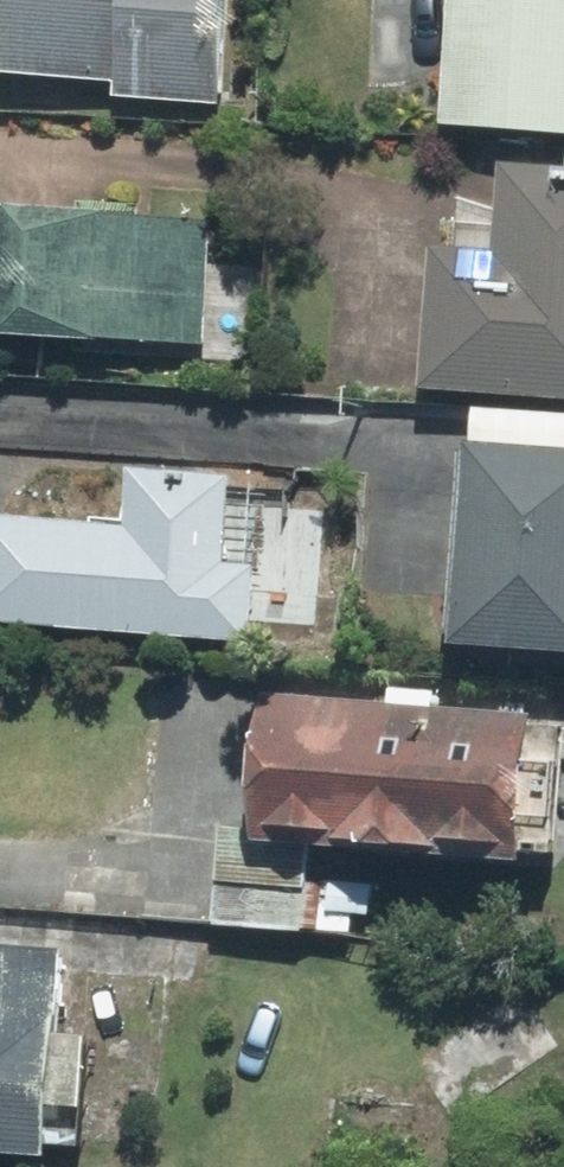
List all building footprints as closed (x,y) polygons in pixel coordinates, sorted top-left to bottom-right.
[(111,106),(222,114),(230,0),(7,0),(1,83),(112,91),(111,106)] [(452,139),(563,145),(563,0),(460,0),(452,139)] [(497,180),(492,275),(433,272),(425,403),(563,411),(563,184),(497,180)] [(0,220),(0,352),(209,358),(213,226),(0,220)] [(470,416),(469,456),(457,456),(449,661),(563,666),(563,420),(470,416)] [(248,656),(260,500),(227,498),(228,488),(129,481),(126,527),(89,525),(88,537),(0,530),(0,636),(248,656)] [(264,706),(253,851),(306,855),(555,874),(563,750),(563,729),(264,706)] [(304,889),(306,855),(253,851),(222,849),(216,933),(368,944),(372,895),(304,889)] [(61,957),(0,953),(0,1166),(45,1166),(45,1151),(78,1153),(84,1047),(56,1045),(61,957)]
